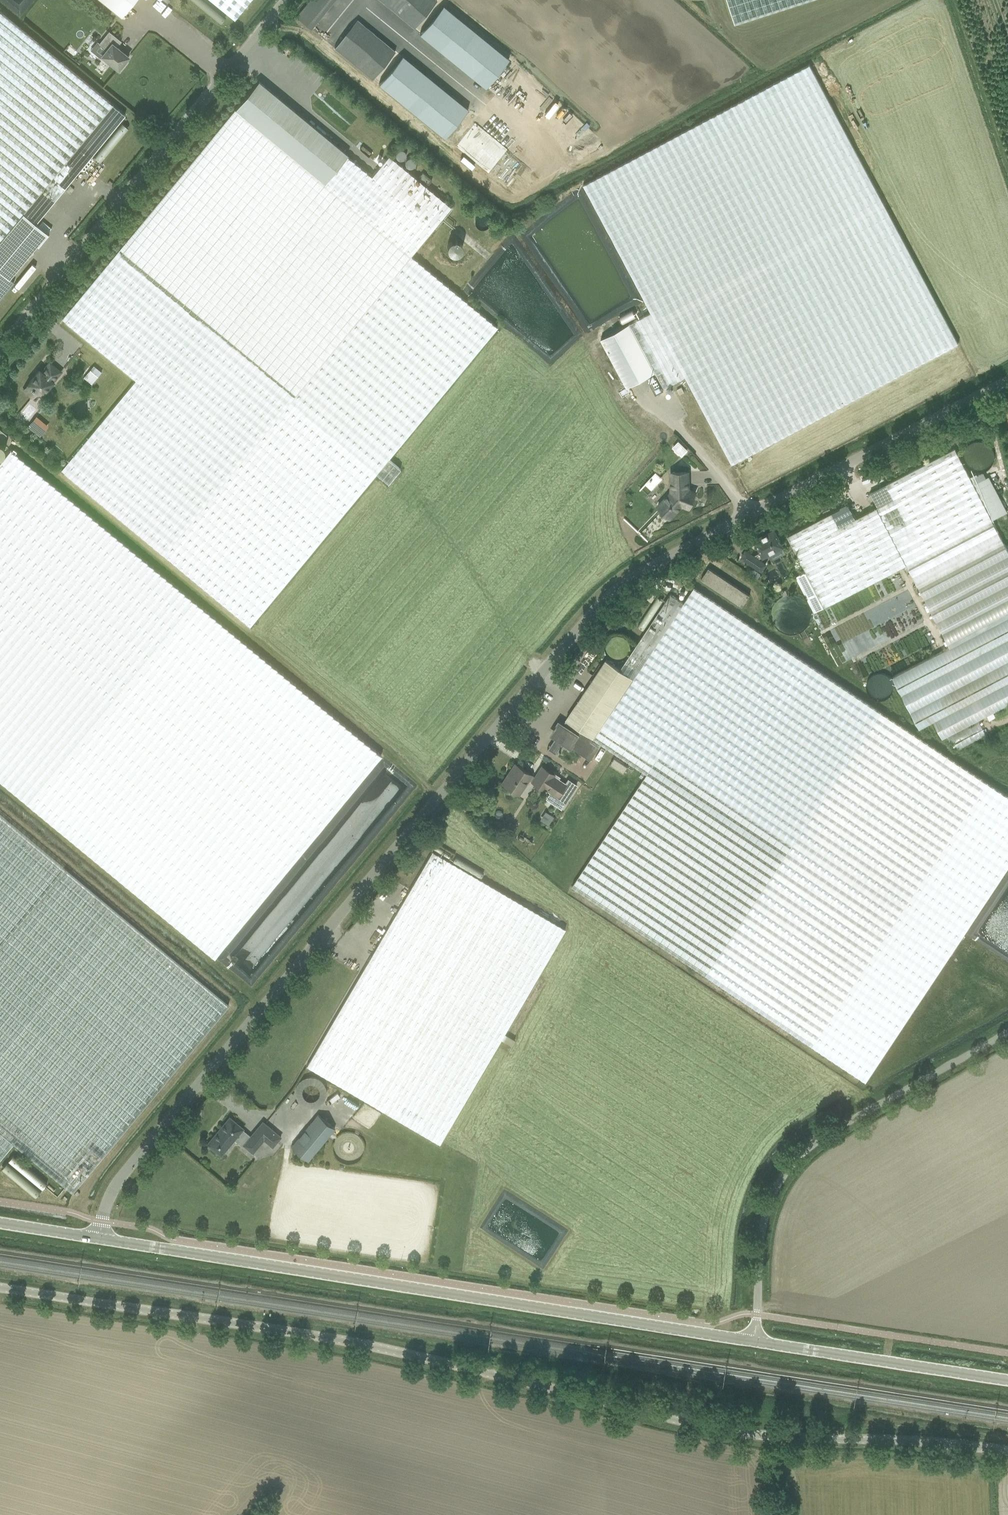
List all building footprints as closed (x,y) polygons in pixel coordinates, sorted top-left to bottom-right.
[(122,16),(135,0),(102,0),(122,16)] [(234,19),(250,0),(211,0),(234,19)] [(296,16),(311,28),(333,0),(310,0),(296,16)] [(413,27),(435,0),(379,0),(413,27)] [(734,24),(807,0),(726,0),(734,24)] [(502,55),(436,1),(413,30),(479,83),(502,55)] [(23,213),(36,223),(125,114),(1,12),(0,11),(0,241),(23,213)] [(334,46),(373,77),(395,50),(356,18),(334,46)] [(108,64),(110,62),(118,69),(120,67),(122,69),(126,64),(124,62),(129,56),(117,47),(121,41),(109,31),(99,43),(107,49),(102,56),(104,58),(103,59),(108,64)] [(462,104),(396,50),(373,78),(439,132),(462,104)] [(656,372),(664,388),(685,376),(732,464),(958,343),(810,64),(583,185),(651,312),(629,324),(601,339),(627,387),(656,372)] [(372,176),(347,156),(322,135),(323,134),(259,81),(62,318),(136,379),(61,469),(250,625),(376,473),(388,483),(400,468),(388,458),(497,326),(411,255),(451,207),(389,155),(372,176)] [(123,121),(110,136),(116,141),(129,126),(123,121)] [(474,123),(457,146),(468,154),(472,149),(467,145),(476,134),(487,142),(492,136),(474,123)] [(419,177),(428,185),(432,180),(423,173),(419,177)] [(74,178),(71,183),(96,195),(98,190),(74,178)] [(15,282),(9,278),(37,244),(38,245),(39,246),(39,245),(49,233),(49,232),(48,233),(36,223),(23,213),(0,241),(0,300),(15,282)] [(622,315),(623,321),(635,317),(633,312),(622,315)] [(53,381),(61,372),(50,362),(42,372),(40,370),(28,383),(29,384),(24,390),(32,397),(37,391),(42,395),(53,381)] [(94,366),(84,377),(92,384),(100,374),(102,372),(94,366)] [(654,373),(646,377),(656,395),(664,390),(654,373)] [(40,435),(49,424),(36,414),(28,425),(40,435)] [(994,459),(994,456),(994,453),(993,450),(991,447),(990,445),(987,443),(985,441),(981,440),(978,440),(974,441),(972,442),(969,443),(967,445),(965,447),(964,451),(963,453),(963,456),(964,459),(965,462),(966,465),(968,467),(971,469),(974,470),(976,471),(979,471),(983,471),(986,470),(988,468),(990,466),(992,464),(993,461),(994,459)] [(687,450),(679,442),(673,447),(675,450),(679,454),(680,454),(682,456),(687,450)] [(832,512),(788,535),(825,607),(907,564),(950,647),(893,677),(920,728),(934,721),(943,738),(1007,704),(1007,551),(991,520),(974,484),(955,448),(886,484),(894,498),(878,506),(856,518),(840,526),(832,512)] [(29,805),(215,958),(382,756),(11,449),(0,462),(0,780),(29,805)] [(656,471),(646,483),(652,489),(663,477),(656,471)] [(689,508),(696,492),(689,489),(688,472),(671,472),(672,492),(658,506),(670,518),(682,505),(689,508)] [(974,484),(991,520),(1007,511),(989,476),(986,478),(974,484)] [(894,498),(886,484),(870,492),(878,506),(894,498)] [(848,504),(832,512),(840,526),(856,518),(848,504)] [(759,559),(763,557),(783,547),(774,530),(754,540),(760,552),(754,556),(746,551),(742,557),(762,570),(766,564),(759,559)] [(750,595),(709,568),(701,579),(742,606),(750,595)] [(761,574),(755,569),(751,574),(758,579),(761,574)] [(694,587),(684,602),(671,593),(620,669),(633,678),(593,737),(630,762),(647,773),(573,886),(866,1081),(964,934),(1007,868),(1007,793),(881,711),(694,587)] [(648,599),(652,602),(656,595),(652,592),(648,599)] [(606,660),(566,719),(567,720),(556,736),(558,738),(550,750),(555,754),(563,741),(591,760),(600,746),(591,741),(593,737),(633,678),(620,669),(606,660)] [(890,673),(872,674),(872,691),(891,691),(890,673)] [(610,764),(615,767),(624,772),(628,766),(615,757),(610,764)] [(535,776),(532,775),(515,763),(502,783),(511,789),(509,790),(510,793),(514,795),(516,795),(517,793),(519,794),(529,779),(531,780),(531,781),(545,791),(545,790),(549,793),(546,798),(561,808),(562,809),(577,785),(568,779),(567,780),(565,783),(559,779),(555,776),(556,774),(542,765),(535,776)] [(545,811),(541,819),(549,824),(554,816),(545,811)] [(73,1192),(229,1005),(0,814),(0,1161),(14,1144),(73,1192)] [(512,832),(517,825),(509,820),(504,827),(512,832)] [(515,1040),(504,1034),(566,928),(432,851),(307,1066),(440,1143),(501,1039),(511,1046),(515,1040)] [(308,1160),(335,1129),(318,1114),(291,1146),(308,1160)] [(235,1138),(243,1144),(249,1136),(241,1130),(242,1130),(230,1117),(208,1143),(221,1155),(235,1138)] [(263,1121),(250,1136),(249,1136),(243,1144),(242,1145),(244,1146),(253,1153),(264,1140),(273,1148),(282,1137),(263,1121)] [(12,1155),(1,1168),(36,1196),(47,1183),(12,1155)]
